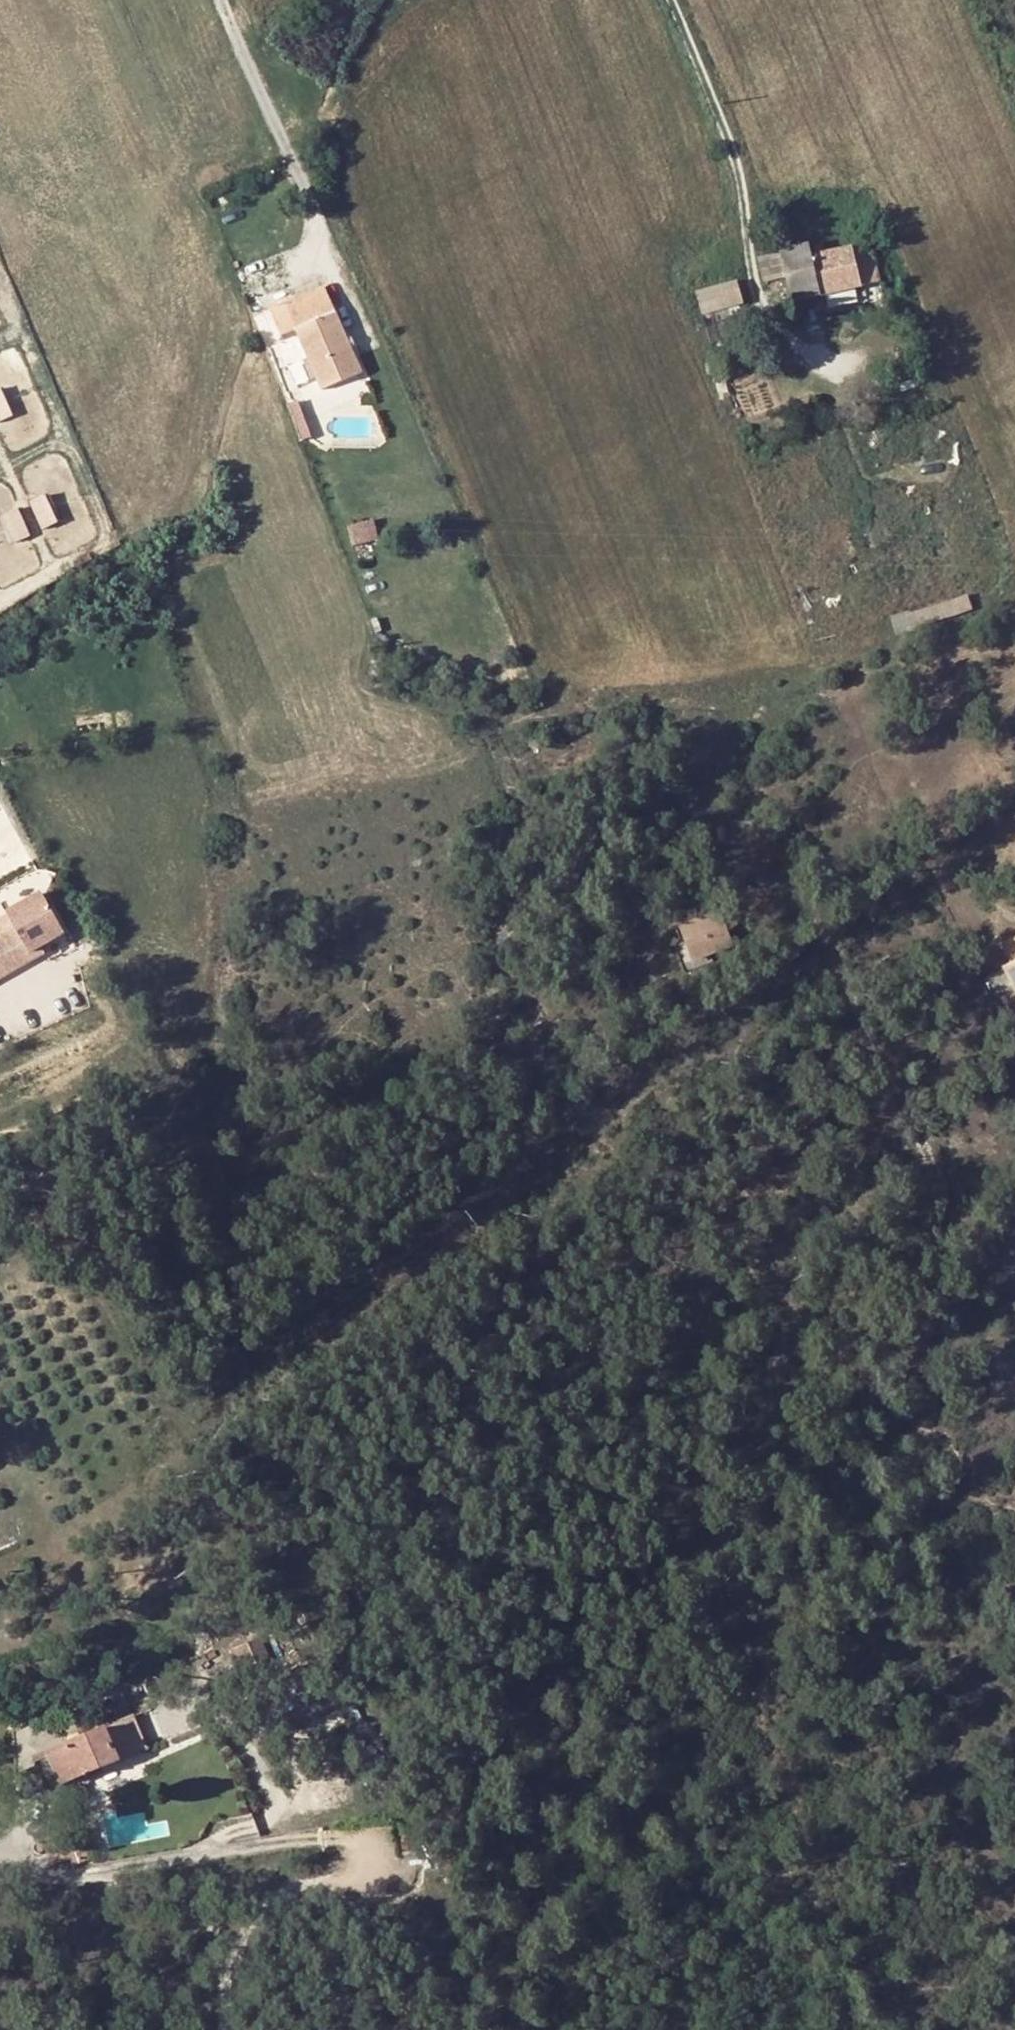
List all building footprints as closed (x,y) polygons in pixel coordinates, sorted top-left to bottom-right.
[(781,253),(785,277),(791,300),(879,280),(871,244),(812,257),(810,247),(781,253)] [(785,277),(781,253),(759,257),(764,281),(785,277)] [(705,318),(743,303),(736,284),(697,297),(705,318)] [(296,299),(284,304),(307,354),(322,386),(359,371),(324,288),(296,299)] [(971,594),(929,610),(934,622),(975,605),(971,594)] [(527,738),(527,749),(538,750),(539,739),(527,738)] [(85,932),(60,885),(0,917),(0,976),(85,932)] [(694,960),(731,945),(717,911),(679,925),(694,960)] [(1002,946),(1011,963),(1004,967),(1014,989),(1014,940),(1002,946)] [(273,1676),(282,1694),(287,1692),(279,1674),(273,1676)] [(50,1791),(151,1751),(136,1719),(36,1758),(50,1791)]
